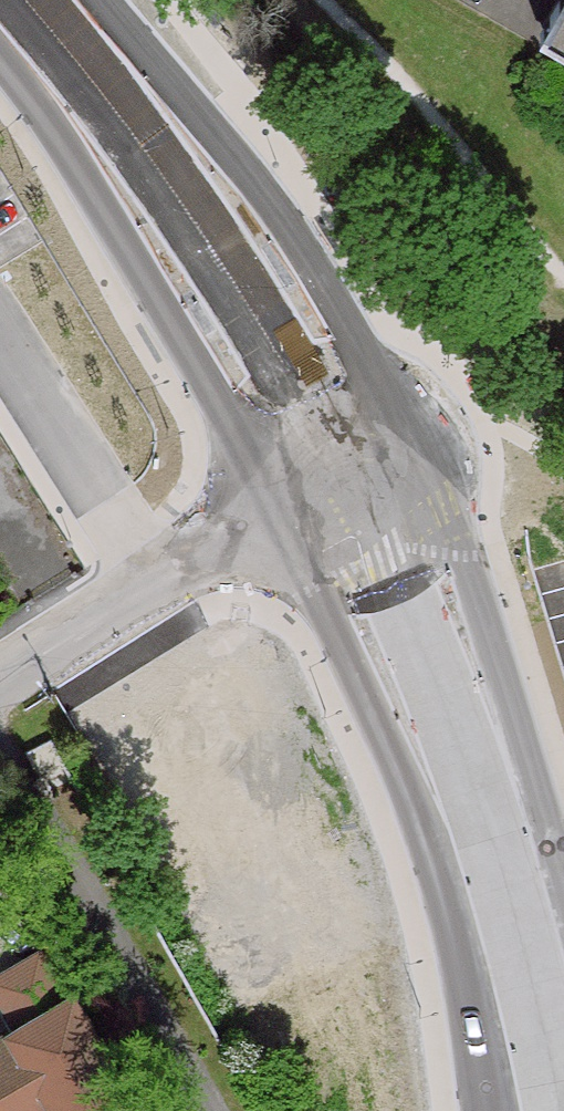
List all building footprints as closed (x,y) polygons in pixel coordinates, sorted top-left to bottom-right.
[(563,13),(563,0),(541,0),(563,13)] [(264,638),(134,704),(260,955),(356,906),(309,812),(327,803),(291,731),(307,723),(264,638)] [(76,1005),(48,956),(2,984),(30,1031),(76,1005)] [(26,1034),(0,1049),(0,1110),(66,1110),(67,1110),(112,1110),(136,1097),(128,1082),(129,1072),(121,1069),(81,1001),(76,1005),(30,1031),(26,1034)] [(112,1110),(135,1110),(142,1107),(136,1097),(112,1110)]
